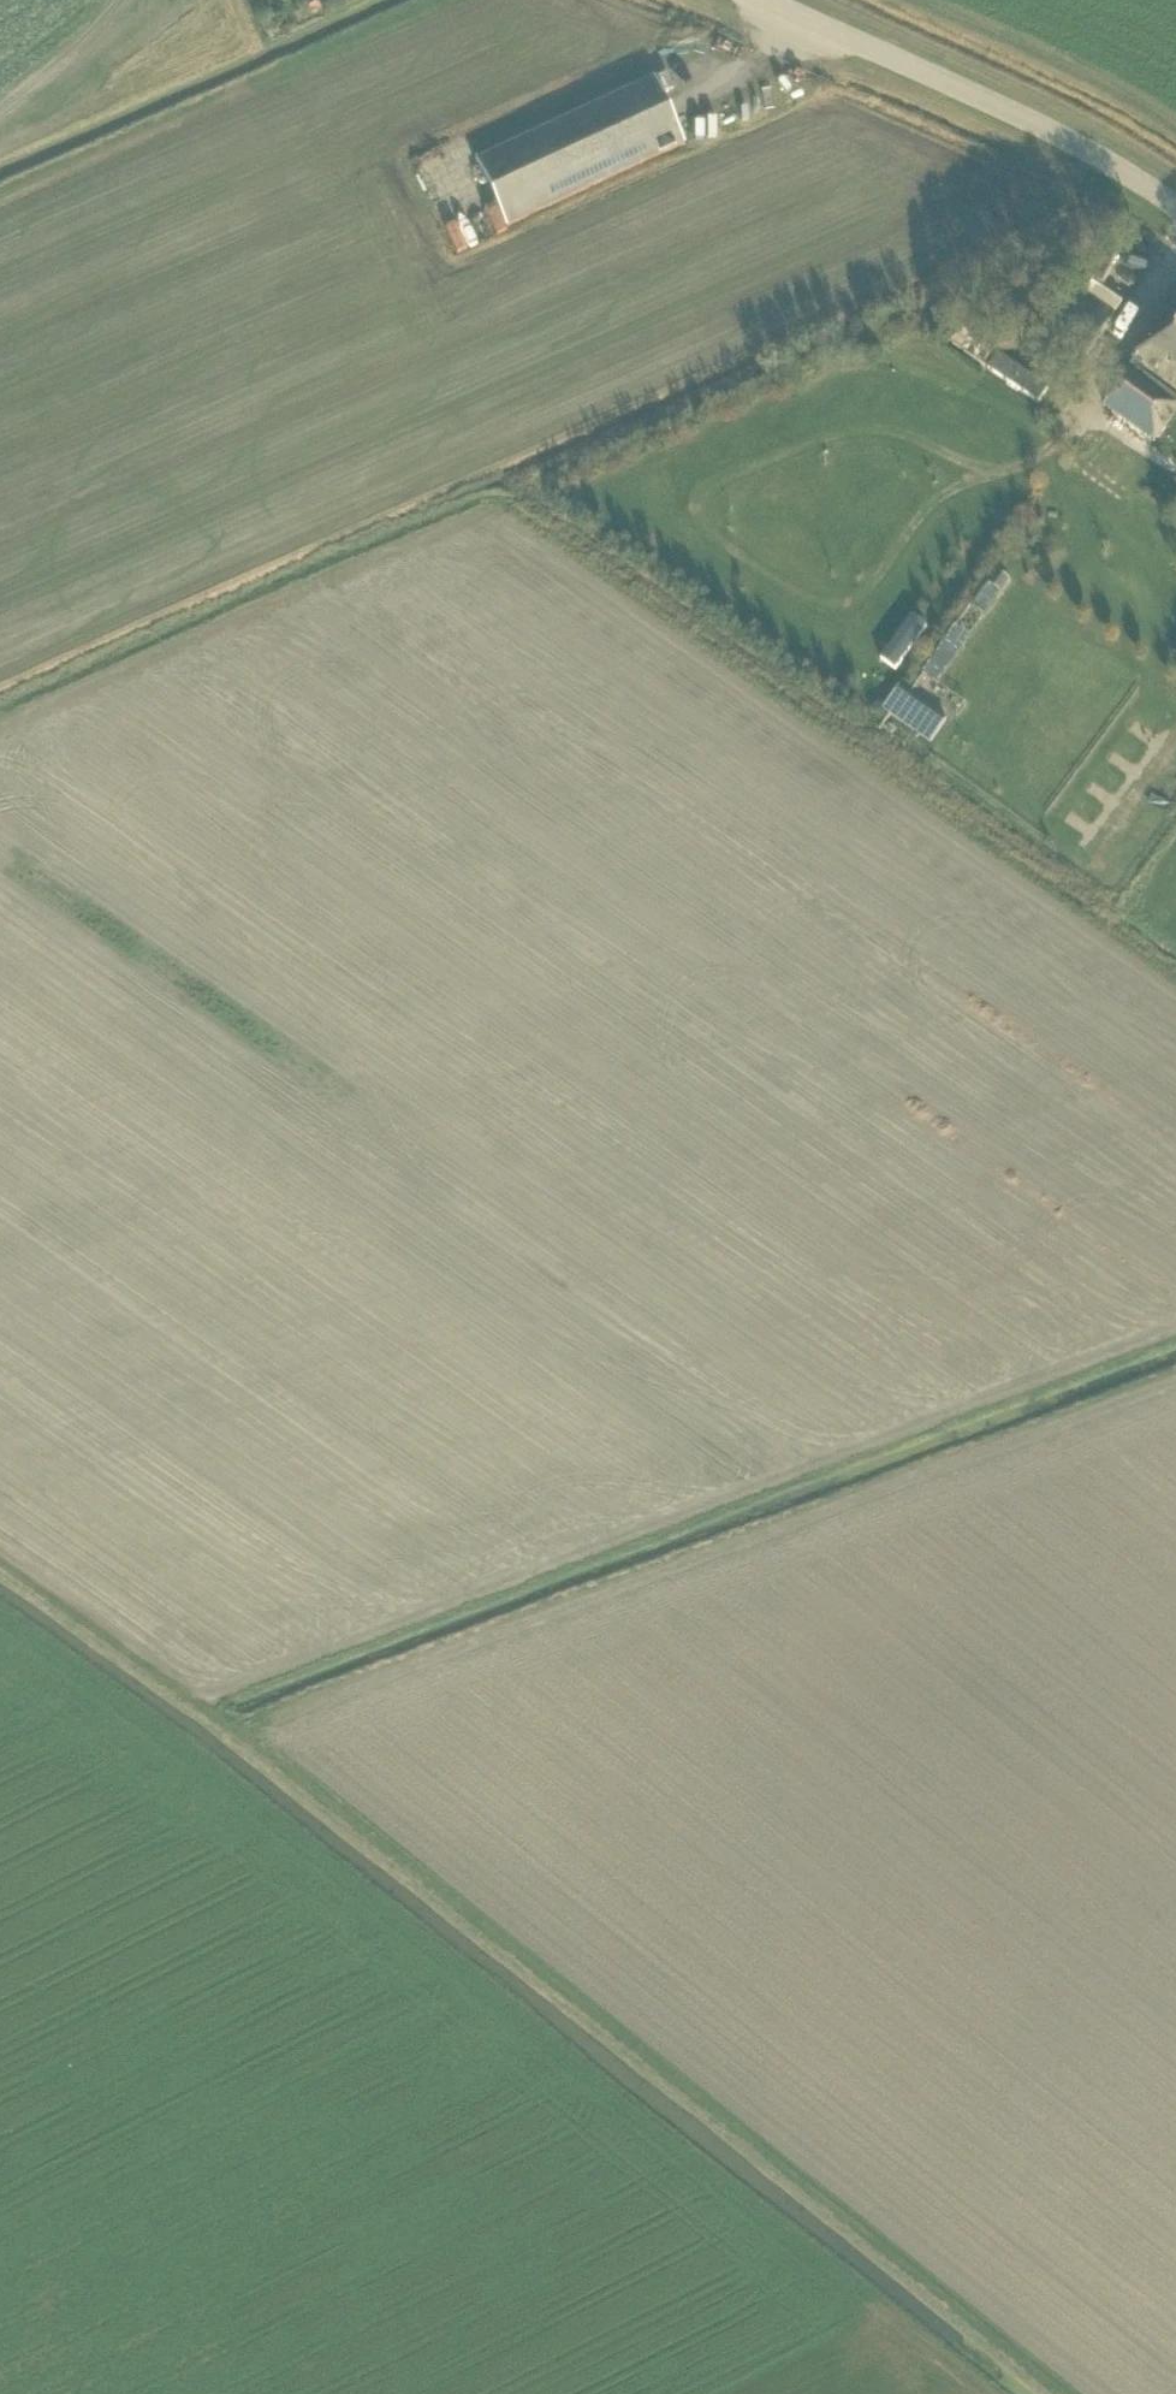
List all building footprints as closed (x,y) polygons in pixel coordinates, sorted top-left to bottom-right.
[(476,163),(506,229),(685,146),(654,80),(476,163)] [(1041,343),(1081,370),(1117,315),(1077,289),(1069,301),(1074,304),(1053,335),(1049,331),(1041,343)] [(1104,406),(1156,443),(1175,416),(1175,305),(1104,406)] [(933,312),(935,319),(942,317),(940,310),(933,312)] [(996,352),(962,328),(951,344),(986,367),(996,352)] [(900,688),(886,707),(910,724),(924,704),(900,688)]
